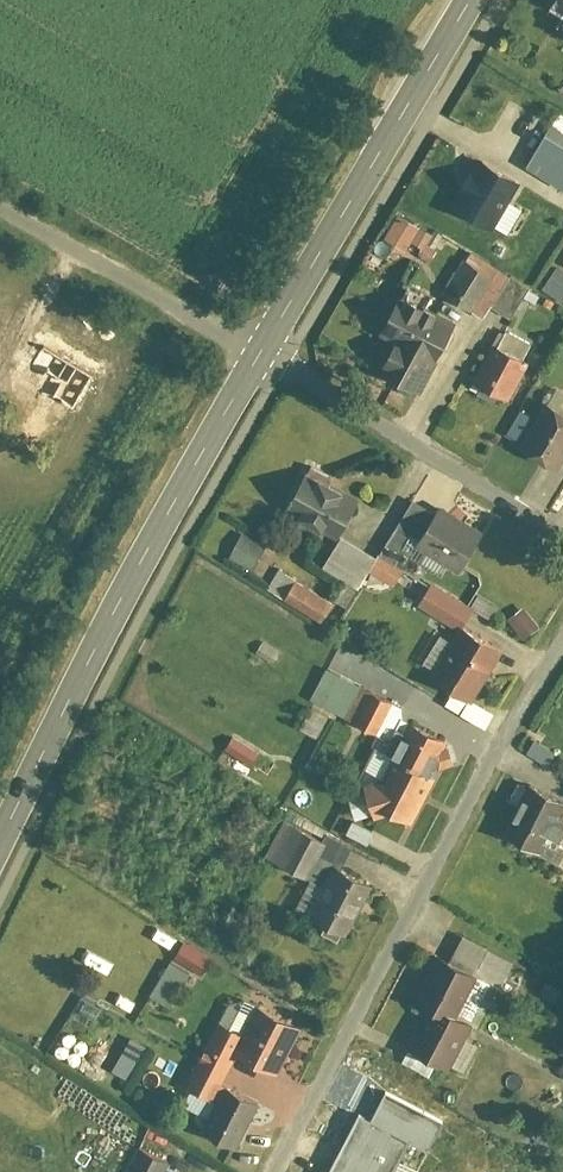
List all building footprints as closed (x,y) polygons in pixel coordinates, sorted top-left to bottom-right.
[(550,125),(526,168),(562,189),(562,132),(550,125)] [(454,205),(494,228),(520,183),(480,160),(454,205)] [(402,216),(392,241),(414,249),(417,241),(432,247),(439,229),(402,216)] [(512,229),(526,241),(538,228),(524,216),(512,229)] [(443,292),(472,310),(493,277),(463,259),(443,292)] [(548,290),(562,299),(562,266),(548,290)] [(506,285),(493,305),(512,316),(530,286),(512,275),(506,285)] [(493,277),(472,310),(485,318),(493,305),(506,285),(493,277)] [(419,391),(454,326),(398,296),(379,330),(394,338),(377,369),(419,391)] [(473,382),(512,401),(530,364),(491,345),(473,382)] [(48,348),(28,381),(80,412),(99,380),(48,348)] [(557,470),(562,460),(562,413),(545,402),(518,446),(557,470)] [(284,504),(336,536),(363,492),(311,459),(284,504)] [(417,545),(437,513),(415,500),(383,552),(404,565),(417,545)] [(458,571),(483,531),(441,505),(437,513),(417,545),(458,571)] [(228,557),(251,571),(266,546),(244,532),(228,557)] [(370,572),(380,557),(344,535),(326,565),(361,587),(370,572)] [(404,565),(383,552),(380,557),(370,572),(392,586),(404,565)] [(321,621),(333,602),(298,580),(286,600),(321,621)] [(474,606),(433,582),(419,605),(459,630),(462,625),(474,606)] [(515,621),(531,639),(546,626),(529,608),(515,621)] [(504,651),(462,625),(459,630),(430,677),(472,703),(504,651)] [(313,696),(375,734),(393,706),(330,667),(313,696)] [(396,758),(430,775),(449,739),(415,722),(396,758)] [(264,750),(236,735),(227,753),(254,768),(264,750)] [(409,824),(434,778),(430,775),(396,758),(392,756),(367,802),(409,824)] [(562,814),(562,801),(533,783),(504,834),(540,855),(562,814)] [(266,859),(309,881),(322,858),(328,845),(285,822),(266,859)] [(339,836),(331,849),(351,862),(360,848),(339,836)] [(294,910),(345,936),(372,884),(322,858),(309,881),(294,910)] [(466,932),(451,958),(478,973),(503,988),(518,962),(466,932)] [(187,949),(157,997),(183,1014),(214,965),(187,949)] [(431,1000),(454,1013),(478,973),(451,958),(439,951),(415,991),(431,1000)] [(454,1013),(431,1000),(406,1043),(447,1067),(472,1023),(454,1013)] [(269,1010),(246,1057),(284,1075),(307,1029),(269,1010)] [(225,1021),(190,1088),(218,1102),(252,1036),(225,1021)] [(137,1037),(119,1071),(134,1080),(153,1046),(137,1037)] [(206,1134),(241,1153),(265,1106),(230,1088),(206,1134)] [(367,1098),(347,1140),(382,1158),(403,1115),(367,1098)] [(430,1115),(413,1155),(435,1165),(453,1125),(430,1115)] [(130,1171),(174,1171),(176,1168),(143,1149),(130,1171)]
